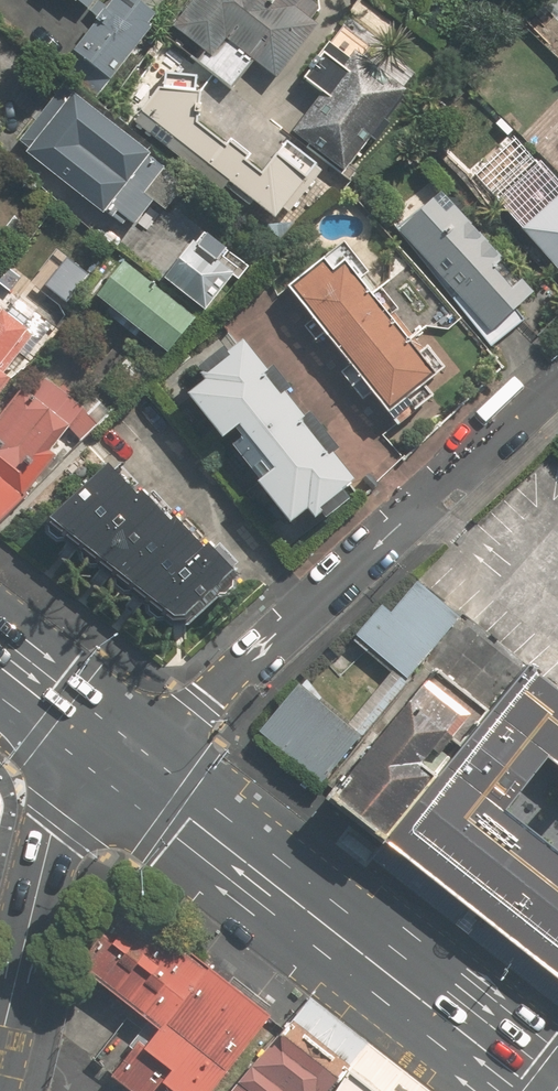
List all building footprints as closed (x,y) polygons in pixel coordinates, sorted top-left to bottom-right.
[(101,0),(69,0),(77,7),(79,5),(90,13),(89,15),(101,24),(62,74),(97,102),(154,28),(152,26),(159,16),(139,0),(118,0),(108,12),(98,5),(101,0)] [(171,30),(181,37),(173,48),(230,91),(252,62),(273,78),(312,26),(276,0),(194,0),(171,30)] [(345,175),(408,93),(364,59),(371,51),(344,31),(307,79),(324,93),(292,135),(345,175)] [(190,95),(192,79),(165,77),(163,93),(160,92),(157,95),(154,94),(130,123),(219,194),(227,185),(274,222),(307,182),(278,160),(263,179),(245,165),(249,160),(231,145),(227,151),(196,126),(199,96),(190,95)] [(15,144),(27,153),(120,228),(125,220),(130,225),(151,199),(144,193),(164,169),(60,86),(15,144)] [(534,172),(496,206),(520,233),(517,235),(557,281),(557,198),(534,172)] [(435,202),(401,234),(456,295),(451,299),(493,345),(520,321),(513,312),(533,295),(455,208),(447,216),(435,202)] [(195,243),(165,280),(206,312),(236,275),(195,243)] [(321,262),(288,289),(396,424),(430,398),(423,390),(445,372),(427,349),(416,358),(345,268),(334,277),(321,262)] [(193,322),(122,265),(94,301),(165,357),(193,322)] [(12,378),(3,371),(31,337),(0,312),(0,393),(12,378)] [(346,485),(240,351),(205,378),(212,387),(193,403),(223,439),(235,430),(241,438),(229,447),(287,520),(306,506),(311,512),(346,485)] [(45,375),(31,393),(24,387),(0,418),(0,521),(63,459),(52,450),(68,429),(83,440),(98,421),(83,410),(85,407),(45,375)] [(139,495),(112,467),(52,524),(182,627),(240,573),(214,546),(210,551),(179,519),(174,524),(143,492),(139,495)] [(264,733),(324,783),(462,615),(420,582),(395,612),(387,605),(357,640),(395,671),(350,724),(303,685),(264,733)] [(524,666),(490,707),(382,840),(557,979),(557,843),(516,811),(557,757),(557,758),(557,693),(524,666)] [(382,840),(490,707),(443,669),(430,686),(423,681),(330,799),(382,840)] [(347,1068),(289,1022),(236,1090),(333,1090),(347,1068)] [(347,1068),(333,1090),(377,1090),(347,1068)]
